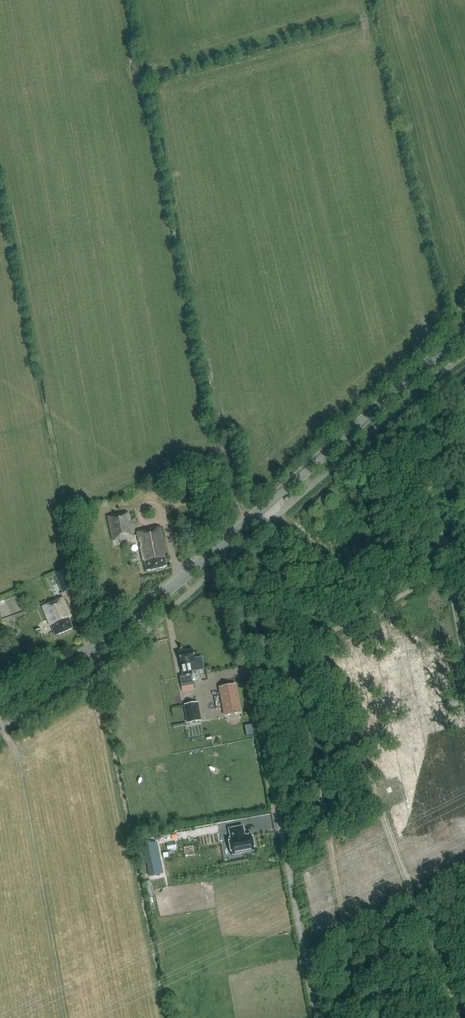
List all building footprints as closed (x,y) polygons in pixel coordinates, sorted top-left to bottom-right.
[(201,501),(193,485),(184,489),(186,495),(188,494),(194,505),(201,501)] [(120,514),(120,513),(108,516),(113,540),(120,539),(120,540),(134,537),(128,512),(120,514)] [(371,522),(366,516),(361,520),(367,526),(371,522)] [(166,555),(160,527),(135,533),(141,561),(144,560),(146,571),(166,567),(164,556),(166,555)] [(336,565),(328,554),(321,559),(329,570),(336,565)] [(69,567),(54,573),(62,592),(77,586),(69,567)] [(70,616),(62,597),(42,606),(50,625),(51,624),(55,635),(73,627),(68,617),(70,616)] [(193,649),(178,652),(180,664),(181,664),(183,676),(179,677),(181,687),(193,685),(190,669),(194,668),(194,670),(202,668),(202,665),(201,661),(201,658),(195,660),(193,649)] [(235,684),(220,687),(225,716),(240,713),(235,684)] [(197,703),(185,705),(188,723),(201,720),(197,703)] [(244,725),(246,736),(254,734),(252,724),(244,725)] [(243,826),(229,829),(230,838),(229,838),(229,841),(231,850),(232,855),(254,850),(253,842),(251,834),(245,835),(243,826)] [(155,842),(143,845),(150,876),(161,874),(155,842)] [(171,865),(201,862),(200,850),(169,854),(171,865)]
